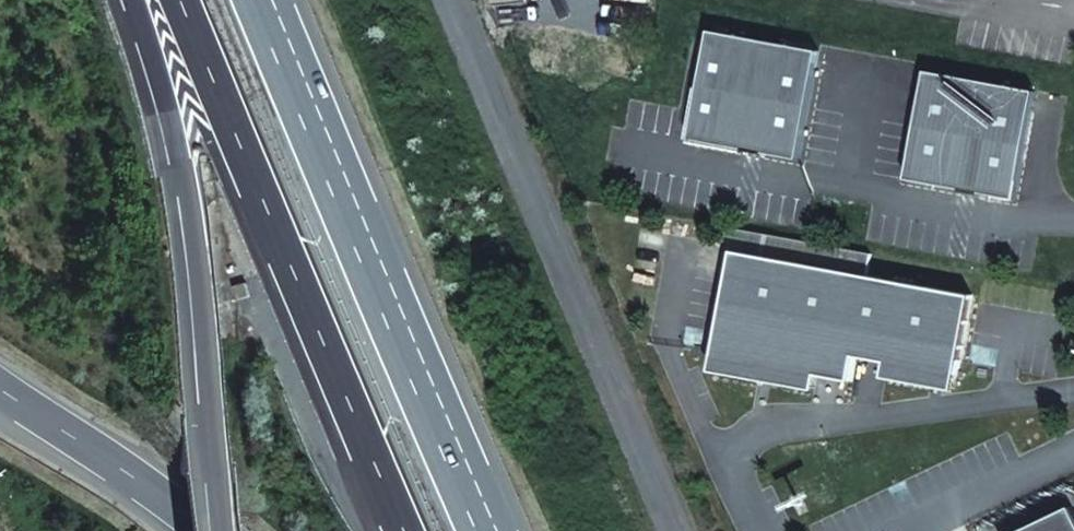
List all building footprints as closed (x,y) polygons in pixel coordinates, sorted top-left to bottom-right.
[(811,45),(697,24),(677,132),(791,153),(811,45)] [(1029,87),(921,66),(901,174),(1009,194),(1029,87)] [(726,245),(706,350),(808,369),(844,376),(849,351),(881,357),(949,370),(964,289),(726,245)] [(704,363),(806,382),(808,369),(706,350),(704,363)] [(881,357),(879,370),(947,383),(949,370),(881,357)] [(1072,508),(1024,530),(1073,530),(1073,513),(1072,508)]
